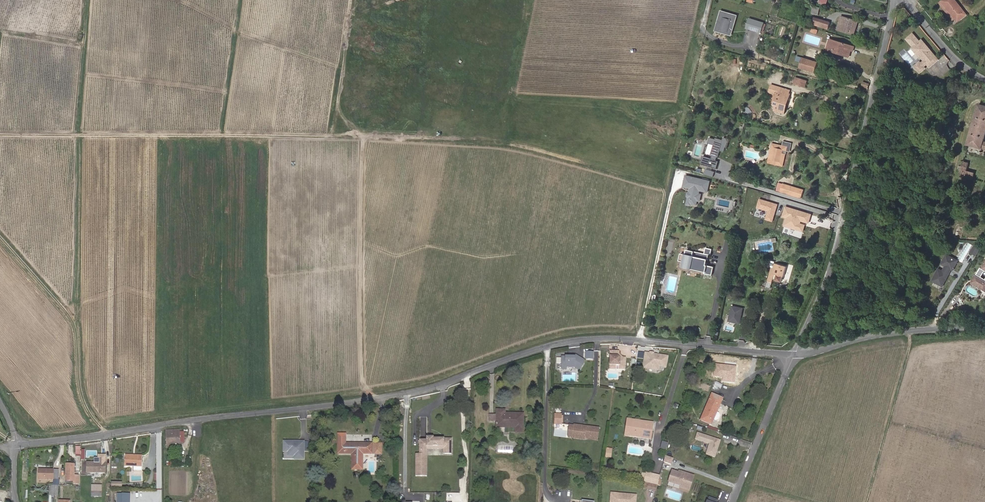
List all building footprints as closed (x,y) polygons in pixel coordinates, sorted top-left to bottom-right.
[(955,18),(958,22),(967,15),(955,0),(944,0),(942,2),(955,18)] [(952,20),(955,18),(942,2),(939,4),(952,20)] [(731,36),(737,16),(720,11),(714,31),(731,36)] [(842,16),(837,30),(855,35),(859,21),(842,16)] [(760,33),(763,24),(748,19),(746,29),(760,33)] [(820,21),(818,27),(829,30),(831,24),(820,21)] [(932,54),(929,50),(930,49),(921,39),(919,41),(912,33),(906,39),(913,47),(912,48),(920,57),(923,55),(925,57),(923,59),(924,60),(921,63),(920,61),(914,66),(920,72),(925,68),(924,66),(927,63),(929,66),(938,58),(933,53),(932,54)] [(829,51),(835,52),(836,51),(850,55),(852,50),(853,51),(854,47),(833,40),(829,51)] [(909,64),(914,60),(907,52),(902,56),(909,64)] [(802,58),(799,67),(815,73),(818,63),(802,58)] [(982,95),(984,85),(968,80),(967,80),(966,84),(973,86),(972,87),(977,89),(977,91),(972,89),(971,92),(982,95)] [(769,92),(775,93),(777,86),(771,84),(769,92)] [(779,95),(777,94),(774,105),(776,105),(775,109),(785,112),(788,104),(786,103),(789,93),(790,90),(781,87),(779,95)] [(979,104),(967,145),(984,150),(984,142),(984,140),(984,106),(979,104)] [(727,148),(730,139),(724,137),(723,139),(716,137),(715,139),(710,137),(708,143),(709,143),(714,145),(711,154),(711,155),(712,155),(711,158),(703,155),(701,164),(717,168),(719,161),(716,160),(715,160),(716,156),(717,157),(718,157),(720,150),(724,151),(725,147),(727,148)] [(776,161),(775,164),(781,166),(784,153),(785,151),(781,150),(782,141),(771,139),(769,149),(773,150),(772,155),(771,160),(776,161)] [(781,150),(785,151),(788,151),(789,147),(785,146),(786,142),(782,141),(781,150)] [(711,154),(714,145),(709,143),(706,153),(711,154)] [(766,162),(775,164),(776,161),(771,160),(772,155),(768,154),(766,162)] [(970,179),(972,172),(967,171),(969,164),(964,162),(960,176),(970,179)] [(684,175),(681,185),(690,187),(689,189),(688,189),(688,191),(686,192),(686,195),(687,196),(686,198),(690,199),(689,202),(694,204),(695,199),(694,197),(695,194),(697,193),(698,189),(705,191),(708,180),(684,175)] [(803,189),(782,183),(780,191),(801,197),(803,189)] [(778,204),(759,199),(757,208),(767,211),(765,220),(773,222),(778,204)] [(811,214),(785,206),(782,216),(786,218),(783,226),(804,232),(806,225),(800,223),(801,221),(808,224),(811,214)] [(954,238),(958,240),(962,227),(958,226),(954,238)] [(976,256),(979,250),(974,246),(970,252),(976,256)] [(706,260),(707,260),(708,255),(710,255),(712,249),(705,247),(704,253),(686,250),(685,255),(680,254),(678,261),(684,262),(683,267),(691,269),(692,266),(697,267),(697,271),(704,272),(703,274),(712,276),(713,267),(706,265),(707,262),(705,262),(706,260)] [(952,271),(958,261),(947,254),(942,263),(945,265),(942,271),(940,275),(935,273),(931,279),(942,285),(948,274),(947,274),(950,269),(951,270),(952,271)] [(772,281),(773,278),(774,273),(778,274),(777,279),(781,281),(783,276),(784,276),(787,266),(774,262),(773,266),(772,266),(768,280),(772,281)] [(984,269),(982,268),(973,282),(984,290),(984,267),(984,269)] [(739,324),(742,309),(731,306),(728,321),(739,324)] [(616,365),(618,353),(618,351),(609,351),(609,365),(615,365),(616,365)] [(667,356),(644,352),(642,368),(658,371),(658,367),(665,368),(667,356)] [(625,365),(625,357),(621,357),(618,355),(618,353),(616,365),(619,365),(619,369),(624,369),(624,365),(625,365)] [(579,371),(583,364),(584,359),(575,354),(574,356),(570,355),(566,355),(562,356),(561,370),(566,370),(566,368),(574,368),(579,371)] [(701,420),(711,424),(715,416),(715,415),(718,408),(722,398),(712,394),(701,420)] [(516,433),(523,433),(523,414),(505,413),(505,410),(496,410),(496,427),(516,428),(516,433)] [(627,421),(625,434),(650,438),(652,424),(627,421)] [(584,438),(584,437),(572,435),(573,425),(585,427),(585,425),(585,424),(570,422),(567,437),(584,440),(584,438)] [(572,435),(584,437),(584,436),(598,438),(599,428),(585,425),(585,427),(573,425),(572,435)] [(180,430),(166,430),(166,443),(180,443),(180,430)] [(721,441),(698,433),(696,439),(711,444),(707,454),(716,457),(721,441)] [(371,453),(371,444),(345,443),(345,434),(338,434),(338,453),(352,453),(352,469),(362,470),(362,453),(371,453)] [(427,450),(427,448),(427,446),(442,446),(442,449),(443,449),(443,454),(450,454),(451,444),(449,444),(449,439),(434,438),(434,437),(427,437),(427,440),(420,439),(420,450),(419,454),(415,454),(415,474),(427,474),(427,450)] [(667,450),(668,442),(661,441),(660,449),(667,450)] [(303,443),(284,443),(284,453),(287,453),(287,457),(294,456),(294,460),(304,460),(303,443)] [(134,466),(134,456),(125,456),(125,466),(134,466)] [(670,464),(672,458),(665,456),(663,462),(670,464)] [(87,463),(87,472),(105,473),(105,463),(87,463)] [(66,481),(74,481),(74,475),(74,467),(66,466),(66,481)] [(40,479),(53,479),(58,479),(58,470),(40,469),(40,479)] [(689,491),(694,476),(679,471),(678,474),(671,472),(668,482),(680,486),(680,488),(689,491)] [(647,473),(644,482),(648,483),(657,485),(659,476),(647,473)] [(49,486),(48,501),(51,501),(51,496),(58,496),(58,486),(53,486),(49,486)] [(130,494),(118,494),(117,501),(129,501),(130,494)]
